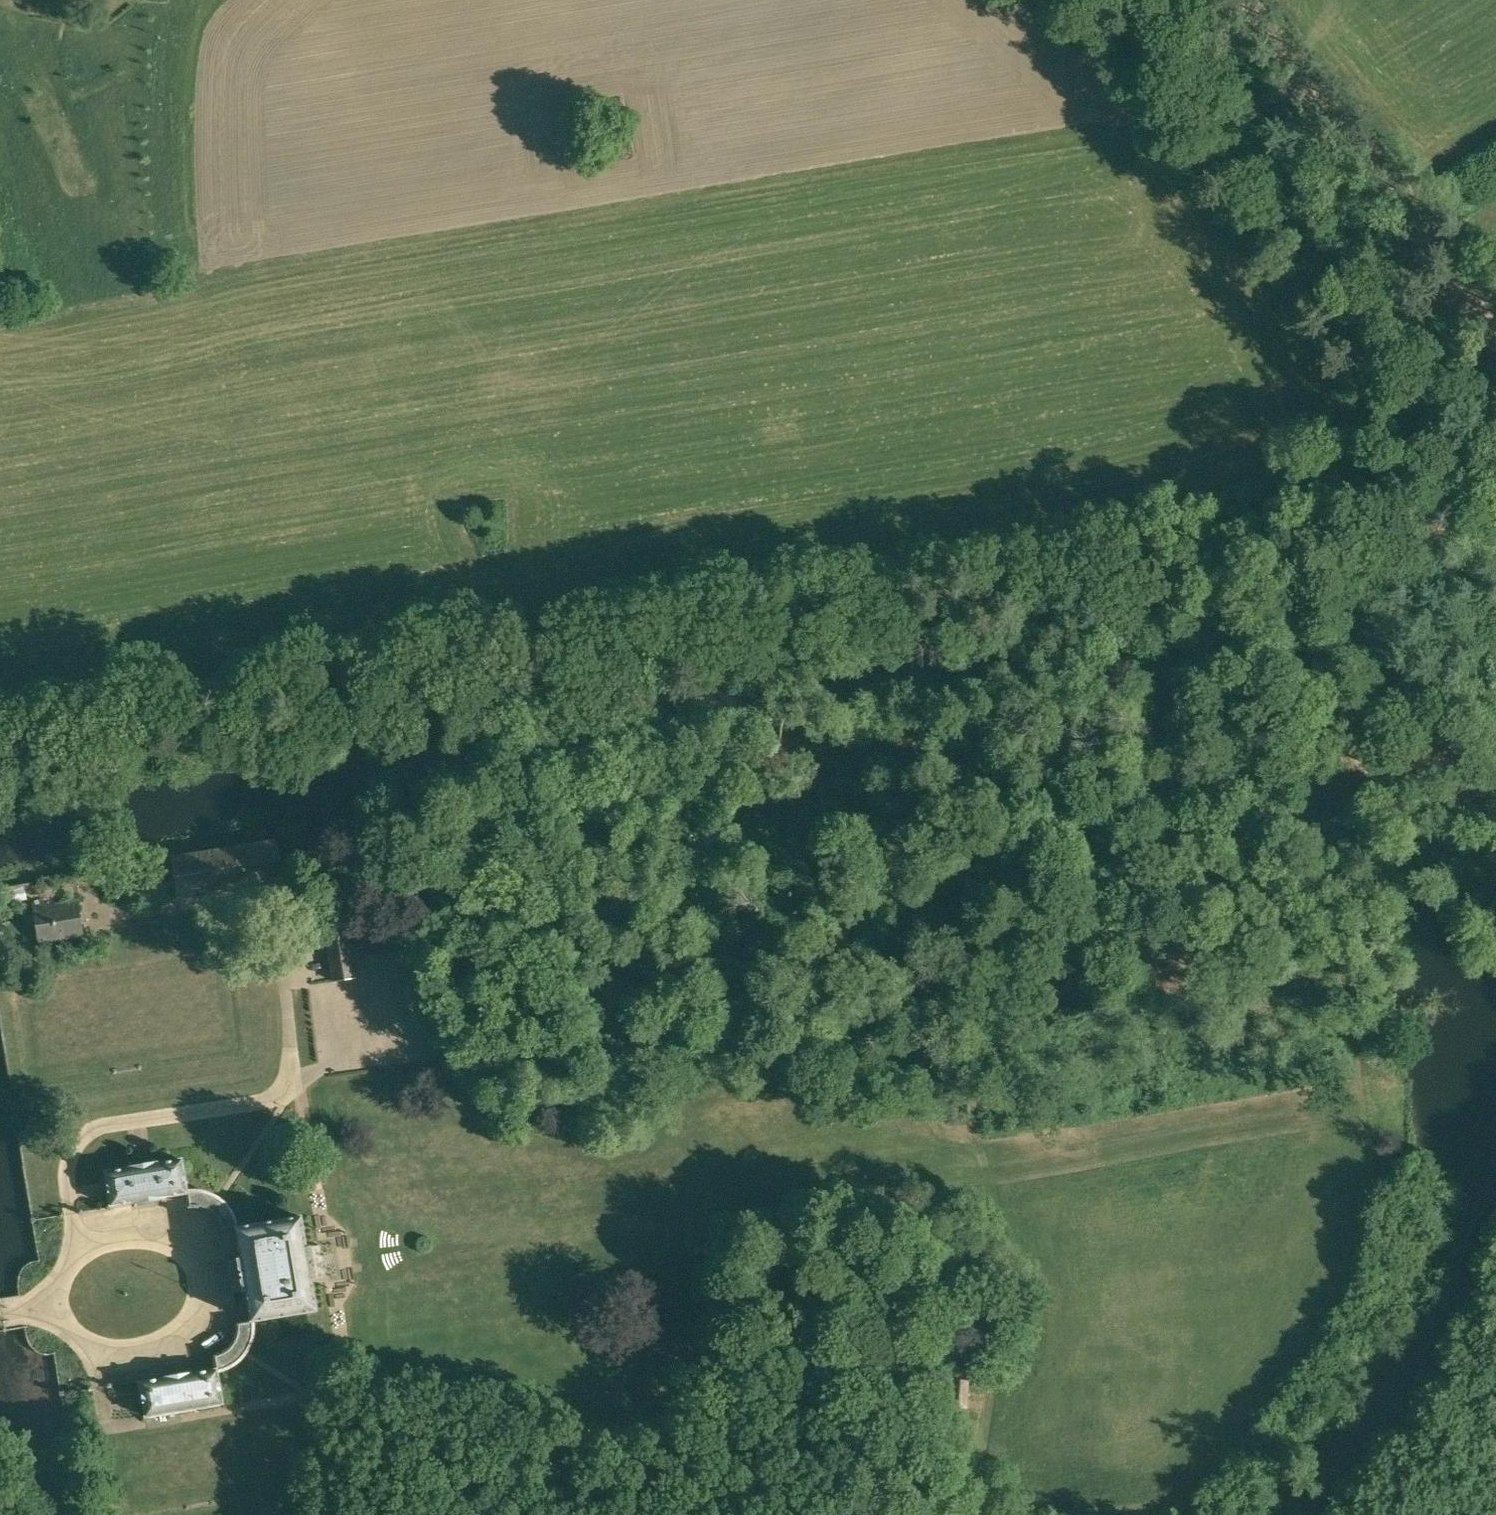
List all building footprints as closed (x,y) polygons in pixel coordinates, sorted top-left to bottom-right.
[(173,858),(178,894),(280,877),(274,842),(173,858)] [(31,901),(38,945),(56,942),(56,940),(83,935),(78,902),(54,905),(53,898),(31,901)] [(321,919),(332,982),(357,978),(346,915),(321,919)] [(105,1172),(111,1206),(187,1193),(181,1159),(105,1172)] [(200,1193),(187,1193),(189,1211),(204,1212),(211,1215),(217,1221),(220,1230),(221,1233),(236,1232),(235,1227),(234,1218),(229,1210),(223,1204),(217,1199),(207,1194),(200,1193)] [(236,1232),(251,1321),(316,1310),(300,1217),(235,1227),(236,1232)] [(251,1332),(251,1321),(237,1322),(236,1334),(234,1343),(231,1351),(225,1357),(214,1360),(216,1370),(217,1374),(225,1371),(233,1368),(243,1361),(248,1353),(251,1345),(251,1332)] [(141,1382),(146,1416),(222,1404),(217,1374),(216,1370),(141,1382)] [(949,1406),(967,1408),(970,1380),(952,1378),(949,1406)]
